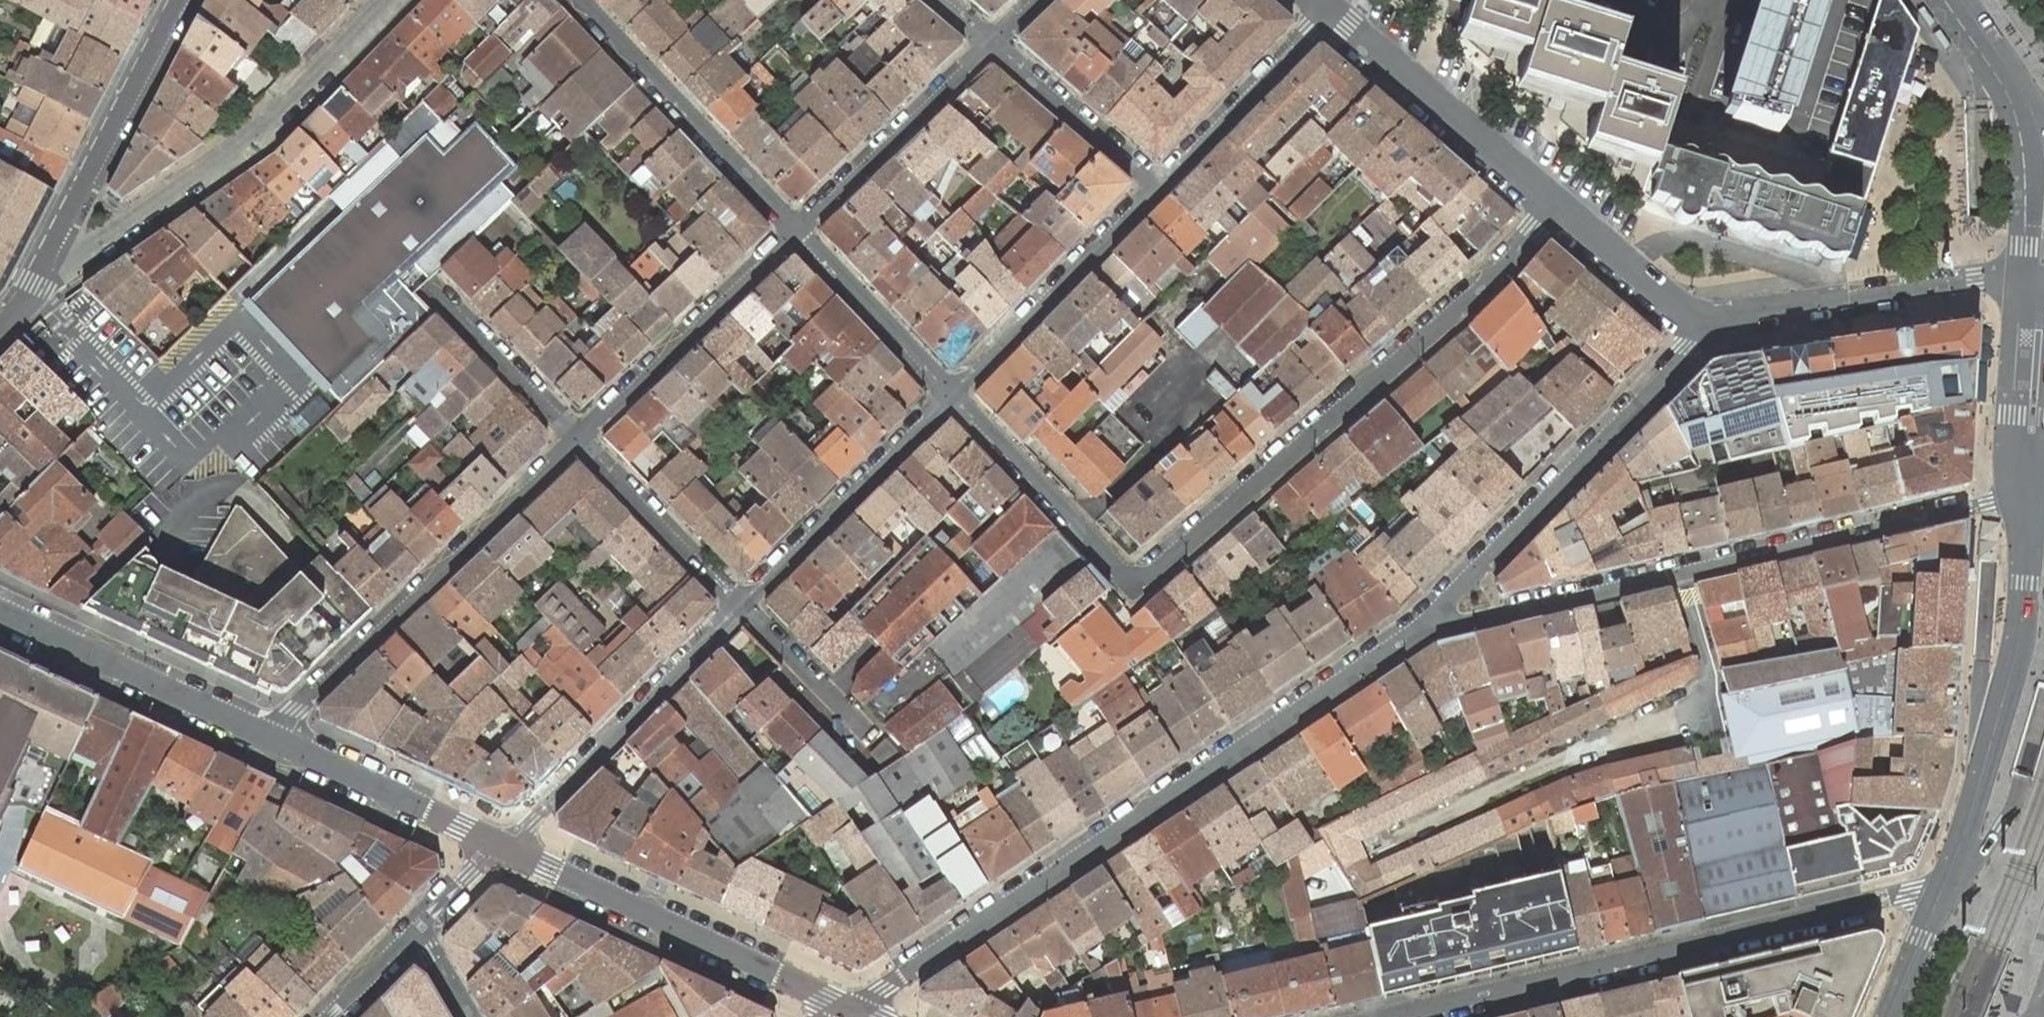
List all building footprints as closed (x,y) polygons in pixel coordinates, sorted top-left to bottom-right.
[(141,23),(99,0),(9,0),(61,26),(70,31),(123,58),(139,26),(141,23)] [(248,57),(272,25),(257,13),(240,0),(208,0),(198,18),(247,56),(248,57)] [(262,4),(264,0),(240,0),(257,13),(272,25),(280,31),(288,23),(294,17),(290,14),(277,4),(268,8),(262,4)] [(349,7),(341,0),(304,0),(290,14),(294,17),(320,38),(349,7)] [(442,44),(446,48),(451,43),(448,39),(457,30),(454,26),(463,17),(469,24),(474,19),(454,0),(425,0),(411,14),(442,44)] [(422,102),(442,123),(467,100),(452,84),(462,74),(475,86),(509,53),(498,41),(506,34),(516,45),(530,30),(534,34),(561,8),(553,0),(526,0),(518,7),(507,19),(495,30),(491,34),(490,35),(467,58),(461,63),(449,76),(446,78),(439,85),(422,102)] [(497,0),(454,0),(474,19),(490,35),(491,34),(495,30),(491,26),(494,24),(484,14),(498,1),(497,0)] [(498,11),(507,19),(518,7),(526,0),(509,0),(498,11)] [(607,5),(628,27),(655,0),(612,0),(607,5)] [(706,18),(698,10),(693,15),(680,2),(679,0),(655,0),(628,27),(660,61),(706,18)] [(742,2),(740,0),(725,0),(707,17),(732,43),(752,24),(758,18),(770,7),(778,0),(745,0),(742,2)] [(833,11),(823,0),(801,21),(807,27),(820,41),(825,35),(837,24),(842,19),(845,22),(850,16),(861,6),(868,0),(844,0),(833,11)] [(823,0),(833,11),(844,0),(823,0)] [(915,0),(868,0),(861,6),(877,22),(884,16),(888,20),(864,43),(913,93),(965,43),(915,0)] [(1010,0),(970,0),(990,17),(992,17),(1010,0)] [(1057,2),(1080,21),(1091,10),(1098,17),(1099,16),(1105,11),(1107,9),(1115,0),(1060,0),(1057,2)] [(1136,12),(1141,17),(1159,0),(1148,0),(1136,12)] [(1187,25),(1197,14),(1210,0),(1160,0),(1187,25)] [(1197,14),(1220,33),(1225,38),(1262,0),(1210,0),(1197,14)] [(1268,0),(1262,0),(1225,38),(1253,63),(1293,23),(1293,21),(1268,0)] [(1471,5),(1462,33),(1529,55),(1520,83),(1599,108),(1610,74),(1621,39),(1543,15),(1548,0),(1456,0),(1471,5)] [(1897,0),(1879,0),(1839,124),(1827,163),(1799,154),(1797,159),(1669,119),(1660,149),(1655,165),(1651,177),(1657,179),(1651,199),(1663,202),(1664,205),(1676,209),(1675,214),(1676,218),(1679,222),(1684,224),(1689,224),(1693,221),(1696,217),(1700,219),(1700,217),(1702,218),(1701,219),(1716,219),(1721,221),(1730,228),(1734,230),(1743,229),(1748,229),(1753,231),(1760,237),(1766,240),(1782,242),(1797,250),(1811,249),(1814,251),(1828,260),(1835,260),(1843,258),(1845,259),(1918,31),(1897,0)] [(1726,97),(1738,100),(1740,94),(1733,91),(1741,68),(1748,70),(1751,59),(1744,57),(1752,33),(1759,35),(1762,24),(1755,22),(1762,0),(1758,0),(1726,97)] [(1732,117),(1767,128),(1779,132),(1821,0),(1770,0),(1770,1),(1768,0),(1762,0),(1755,22),(1762,24),(1759,35),(1752,33),(1744,57),(1751,59),(1748,70),(1741,68),(1733,91),(1740,94),(1738,100),(1732,117)] [(1018,42),(1061,78),(1082,55),(1090,61),(1098,53),(1084,41),(1080,46),(1074,41),(1088,27),(1080,21),(1057,2),(1019,39),(1018,42)] [(571,19),(561,8),(534,34),(530,38),(541,49),(571,19)] [(1146,22),(1141,17),(1131,29),(1125,37),(1118,45),(1102,30),(1113,18),(1105,11),(1099,16),(1098,17),(1088,27),(1074,41),(1080,46),(1084,41),(1098,53),(1090,61),(1082,55),(1061,78),(1082,96),(1128,43),(1130,41),(1141,28),(1146,22)] [(432,77),(439,85),(446,78),(449,76),(430,56),(442,44),(411,14),(390,36),(432,77)] [(865,32),(850,16),(845,22),(852,30),(859,37),(865,32)] [(299,59),(320,38),(294,17),(288,23),(280,31),(274,37),(299,59)] [(684,87),(732,43),(707,17),(706,18),(660,61),(684,87)] [(241,63),(247,56),(198,18),(183,48),(224,79),(232,68),(234,69),(236,69),(241,62),(241,63)] [(600,50),(571,19),(541,49),(526,63),(531,68),(531,75),(538,82),(533,88),(518,102),(531,115),(538,109),(555,93),(600,50)] [(852,30),(845,22),(842,19),(837,24),(848,35),(852,30)] [(807,27),(801,21),(793,29),(799,35),(807,27)] [(1150,37),(1156,30),(1146,22),(1141,28),(1150,37)] [(756,29),(752,24),(732,43),(684,87),(707,111),(744,76),(727,57),(756,29)] [(105,93),(123,58),(70,31),(61,26),(45,54),(36,49),(34,57),(42,62),(51,66),(105,93)] [(1225,38),(1220,33),(1212,41),(1210,39),(1199,50),(1192,44),(1183,54),(1195,65),(1225,92),(1253,63),(1225,38)] [(837,48),(825,35),(820,41),(832,53),(837,48)] [(398,99),(401,102),(405,98),(399,92),(417,74),(426,83),(432,77),(390,36),(362,65),(398,99)] [(864,43),(860,38),(848,49),(853,53),(864,43)] [(1167,49),(1171,43),(1165,38),(1160,44),(1167,49)] [(446,48),(461,63),(467,58),(451,43),(446,48)] [(889,116),(913,93),(864,43),(841,65),(889,116)] [(1082,96),(1107,118),(1141,79),(1153,64),(1128,43),(1082,96)] [(1319,46),(1285,81),(1311,107),(1322,96),(1329,103),(1318,114),(1328,124),(1324,127),(1330,133),(1333,129),(1373,90),(1356,76),(1322,46),(1319,46)] [(237,89),(224,79),(183,48),(167,77),(215,114),(218,110),(221,109),(232,95),(237,89)] [(555,93),(538,109),(573,144),(586,132),(598,121),(634,86),(600,50),(555,93)] [(90,121),(105,93),(51,66),(42,62),(34,57),(27,54),(17,73),(11,70),(6,79),(23,88),(35,94),(90,121)] [(837,61),(830,55),(817,68),(820,71),(823,74),(837,61)] [(865,138),(889,116),(841,65),(837,61),(823,74),(820,71),(811,80),(814,84),(865,138)] [(780,86),(758,62),(752,69),(774,91),(780,86)] [(525,80),(533,88),(538,82),(531,75),(531,68),(526,63),(522,68),(525,72),(525,80)] [(1158,159),(1225,92),(1195,65),(1182,78),(1192,87),(1194,89),(1177,106),(1173,111),(1149,87),(1153,82),(1162,71),(1153,64),(1141,79),(1107,118),(1156,159),(1158,159)] [(341,86),(376,121),(398,99),(362,65),(341,86)] [(1677,93),(1679,88),(1684,73),(1660,65),(1658,72),(1653,86),(1650,85),(1631,80),(1610,74),(1599,108),(1589,144),(1655,165),(1660,149),(1669,119),(1676,99),(1681,101),(1683,94),(1677,93)] [(992,66),(948,108),(968,125),(970,123),(979,114),(986,120),(989,116),(1018,87),(992,66)] [(487,105),(512,80),(500,68),(475,92),(487,105)] [(749,81),(744,76),(707,111),(728,134),(752,112),(757,107),(741,89),(749,81)] [(215,114),(167,77),(153,106),(199,141),(218,116),(215,114)] [(810,88),(804,82),(800,77),(785,91),(786,92),(795,102),(810,88)] [(847,156),(865,138),(814,84),(811,80),(809,77),(804,82),(810,88),(795,102),(802,109),(807,115),(847,156)] [(1261,172),(1278,185),(1303,160),(1325,138),(1327,136),(1330,133),(1324,127),(1321,131),(1310,121),(1266,166),(1258,160),(1307,110),(1311,107),(1285,81),(1224,141),(1253,165),(1261,172)] [(1173,111),(1177,106),(1175,104),(1153,82),(1149,87),(1173,111)] [(320,108),(355,143),(366,132),(361,127),(366,121),(371,126),(376,121),(341,86),(320,108)] [(656,109),(634,86),(598,121),(611,135),(604,142),(600,138),(596,142),(608,154),(632,131),(656,109)] [(785,91),(780,86),(774,91),(757,107),(752,112),(759,119),(786,92),(785,91)] [(1063,127),(1018,87),(989,116),(1028,148),(1013,166),(1019,171),(1022,173),(1029,164),(1063,127)] [(17,100),(25,103),(37,110),(28,126),(17,121),(13,119),(10,125),(2,122),(0,126),(0,128),(68,164),(90,121),(35,94),(23,88),(17,100)] [(1278,185),(1270,194),(1283,208),(1294,197),(1293,195),(1304,185),(1305,186),(1333,158),(1325,150),(1331,144),(1338,152),(1356,169),(1407,119),(1373,90),(1333,129),(1330,133),(1327,136),(1325,138),(1303,160),(1278,185)] [(428,136),(442,123),(422,102),(388,134),(381,141),(391,152),(400,162),(428,136)] [(37,110),(25,103),(17,121),(28,126),(37,110)] [(203,143),(199,141),(153,106),(138,135),(176,163),(203,143)] [(342,147),(358,164),(367,156),(355,143),(320,108),(298,130),(329,160),(342,147)] [(968,125),(948,108),(922,133),(950,158),(959,165),(978,143),(990,155),(969,175),(975,180),(984,187),(1009,162),(984,139),(982,138),(974,131),(968,125)] [(679,133),(656,109),(632,131),(644,143),(620,166),(631,178),(643,166),(679,133)] [(780,141),(807,115),(802,109),(775,135),(780,141)] [(799,161),(780,141),(775,135),(759,119),(752,112),(728,134),(775,183),(799,161)] [(819,182),(847,156),(807,115),(780,141),(799,161),(819,182)] [(1440,148),(1407,119),(1356,169),(1351,175),(1356,180),(1361,175),(1365,170),(1385,191),(1381,195),(1376,200),(1381,206),(1386,201),(1408,179),(1440,148)] [(366,132),(371,126),(366,121),(361,127),(366,132)] [(371,126),(384,139),(388,134),(376,121),(371,126)] [(400,162),(249,303),(322,381),(342,404),(433,317),(397,280),(415,264),(501,183),(518,167),(499,146),(476,122),(444,152),(428,136),(400,162)] [(991,131),(982,123),(980,126),(974,131),(982,138),(984,139),(991,131)] [(1098,157),(1063,127),(1029,164),(1022,173),(1028,178),(1035,169),(1062,193),(1098,157)] [(54,191),(68,164),(0,128),(0,161),(54,191)] [(315,192),(323,199),(331,191),(324,184),(338,170),(329,160),(298,130),(276,153),(306,183),(315,192)] [(700,156),(679,133),(643,166),(631,178),(640,188),(652,177),(661,186),(649,197),(653,200),(664,189),(677,178),(700,156)] [(950,158),(922,133),(895,159),(921,185),(950,158)] [(124,198),(176,163),(138,135),(110,188),(108,190),(122,200),(124,199),(124,198)] [(1236,201),(1232,204),(1239,212),(1242,208),(1249,215),(1270,194),(1278,185),(1261,172),(1253,165),(1224,141),(1200,166),(1236,201)] [(1474,178),(1440,148),(1408,179),(1420,190),(1416,193),(1437,212),(1441,208),(1474,178)] [(289,212),(299,222),(305,216),(288,200),(306,183),(276,153),(249,172),(282,205),(289,212)] [(723,180),(700,156),(677,178),(664,189),(653,200),(671,219),(676,224),(693,208),(697,204),(700,202),(723,180)] [(1132,186),(1098,157),(1062,193),(1054,201),(1088,231),(1132,186)] [(946,222),(952,216),(944,209),(940,204),(921,185),(895,159),(870,182),(913,228),(926,242),(934,233),(922,222),(934,210),(946,222)] [(2,290),(54,191),(0,161),(0,292),(2,290)] [(796,204),(819,182),(799,161),(775,183),(794,204),(796,204)] [(1019,171),(1013,166),(1009,162),(984,187),(995,196),(1019,171)] [(1215,223),(1228,235),(1237,227),(1224,213),(1232,204),(1236,201),(1200,166),(1169,197),(1205,233),(1215,223)] [(547,169),(516,199),(512,202),(529,220),(546,203),(540,197),(559,179),(548,167),(547,169)] [(1365,170),(1361,175),(1381,195),(1385,191),(1365,170)] [(222,191),(266,235),(270,231),(265,226),(278,212),(283,218),(289,212),(282,205),(249,172),(222,191)] [(1485,187),(1474,178),(1441,208),(1455,221),(1456,221),(1460,225),(1465,222),(1460,215),(1485,187)] [(1298,201),(1287,212),(1299,225),(1333,192),(1321,180),(1320,179),(1309,190),(1310,191),(1299,202),(1298,201)] [(769,228),(723,180),(700,202),(697,204),(702,209),(705,213),(744,254),(769,231),(769,228)] [(960,209),(984,187),(975,180),(944,209),(952,216),(960,209)] [(906,251),(908,253),(913,247),(904,238),(913,228),(870,182),(844,207),(872,235),(882,226),(899,244),(906,251)] [(516,199),(501,183),(415,264),(429,280),(441,269),(472,240),(512,202),(516,199)] [(1293,195),(1294,197),(1305,186),(1304,185),(1293,195)] [(984,187),(960,209),(972,221),(997,198),(995,196),(984,187)] [(1515,214),(1485,187),(1460,215),(1465,222),(1460,225),(1461,226),(1457,230),(1446,240),(1467,264),(1485,249),(1515,214)] [(1309,190),(1298,201),(1299,202),(1310,191),(1309,190)] [(195,210),(244,258),(266,235),(222,191),(195,210)] [(1065,254),(1088,231),(1054,201),(1044,193),(1021,217),(1036,229),(1065,254)] [(1214,250),(1240,275),(1253,261),(1258,266),(1291,233),(1299,225),(1287,212),(1283,208),(1270,194),(1249,215),(1246,218),(1237,227),(1228,235),(1228,236),(1218,246),(1214,250)] [(1180,257),(1193,270),(1204,260),(1201,257),(1196,253),(1194,255),(1188,249),(1205,233),(1169,197),(1145,222),(1180,257)] [(697,204),(693,208),(698,213),(702,209),(697,204)] [(820,233),(847,260),(872,235),(844,207),(821,230),(820,233)] [(1239,212),(1246,218),(1249,215),(1242,208),(1239,212)] [(972,221),(960,209),(952,216),(946,222),(937,231),(961,256),(1010,308),(1026,292),(999,266),(990,251),(986,244),(972,257),(967,251),(957,241),(975,224),(972,221)] [(208,273),(228,292),(253,267),(244,258),(195,210),(165,230),(208,273)] [(720,277),(744,254),(705,213),(681,236),(720,277)] [(1447,218),(1435,229),(1446,240),(1457,230),(1447,218)] [(676,224),(671,219),(667,224),(671,229),(672,227),(676,224)] [(999,266),(1026,292),(1042,276),(1065,254),(1036,229),(1023,219),(990,251),(999,266)] [(1435,229),(1428,220),(1420,228),(1429,239),(1406,259),(1401,255),(1410,246),(1405,241),(1396,249),(1391,254),(1429,297),(1467,264),(1446,240),(1435,229)] [(1182,272),(1187,277),(1193,270),(1180,257),(1145,222),(1112,255),(1148,291),(1156,299),(1161,293),(1153,285),(1174,264),(1182,272)] [(1305,245),(1316,234),(1305,222),(1294,233),(1305,245)] [(534,239),(541,232),(534,225),(527,231),(534,239)] [(847,260),(869,284),(906,251),(899,244),(882,226),(872,235),(847,260)] [(679,235),(672,227),(671,229),(666,233),(674,240),(660,253),(653,246),(648,250),(664,266),(672,275),(696,300),(720,277),(681,236),(679,235)] [(161,291),(176,306),(182,300),(174,292),(195,270),(203,279),(208,273),(165,230),(126,258),(161,291)] [(527,231),(518,240),(525,247),(534,239),(527,231)] [(988,331),(1010,308),(961,256),(937,231),(934,233),(926,242),(911,257),(920,265),(927,273),(948,294),(950,292),(988,331)] [(650,344),(672,323),(649,298),(625,272),(605,251),(598,257),(577,235),(560,251),(561,253),(581,273),(602,296),(615,309),(650,344)] [(1347,237),(1328,255),(1356,286),(1362,280),(1376,268),(1347,237)] [(494,263),(472,240),(441,269),(470,300),(514,258),(525,247),(518,240),(494,263)] [(1512,284),(1524,300),(1537,285),(1551,298),(1545,305),(1550,309),(1556,302),(1583,271),(1549,242),(1522,272),(1512,284)] [(672,323),(696,300),(672,275),(654,293),(645,284),(664,266),(648,250),(625,272),(649,298),(672,323)] [(920,265),(911,257),(908,253),(906,251),(869,284),(891,307),(915,285),(908,276),(920,265)] [(1362,280),(1356,286),(1355,287),(1392,329),(1429,297),(1391,254),(1377,267),(1386,277),(1371,290),(1362,280)] [(772,276),(793,297),(815,277),(796,256),(793,256),(772,276)] [(168,326),(181,338),(195,324),(176,306),(161,291),(126,258),(84,287),(120,322),(126,327),(135,336),(156,314),(168,326)] [(514,258),(470,300),(490,320),(516,297),(526,287),(534,279),(514,258)] [(1320,263),(1316,259),(1282,292),(1287,296),(1316,322),(1309,328),(1345,370),(1368,350),(1331,309),(1325,315),(1321,318),(1315,312),(1318,308),(1337,290),(1344,297),(1348,293),(1342,285),(1320,263)] [(1255,268),(1258,266),(1253,261),(1207,308),(1241,343),(1287,296),(1282,292),(1255,268)] [(1161,293),(1182,272),(1174,264),(1153,285),(1161,293)] [(1550,309),(1546,314),(1557,324),(1562,319),(1578,333),(1570,341),(1583,352),(1620,303),(1583,271),(1556,302),(1550,309)] [(594,303),(602,296),(581,273),(573,281),(594,303)] [(891,307),(912,328),(948,294),(927,273),(915,285),(891,307)] [(781,310),(793,297),(772,276),(751,296),(772,318),(781,310)] [(1068,300),(1100,332),(1104,335),(1121,318),(1134,331),(1139,325),(1127,312),(1091,276),(1068,300)] [(815,277),(793,297),(781,310),(772,318),(768,321),(773,326),(790,342),(802,331),(792,321),(785,314),(794,305),(800,312),(810,323),(835,298),(815,277)] [(1546,330),(1540,322),(1524,300),(1512,284),(1469,327),(1498,362),(1503,368),(1505,371),(1512,379),(1517,375),(1521,372),(1513,363),(1539,337),(1549,350),(1557,345),(1546,330)] [(536,318),(545,308),(546,308),(526,287),(516,297),(490,320),(511,342),(536,318)] [(1355,287),(1349,292),(1358,303),(1349,312),(1339,301),(1331,309),(1368,350),(1392,329),(1355,287)] [(951,367),(988,331),(950,292),(948,294),(912,328),(949,368),(951,367)] [(768,321),(772,318),(751,296),(729,318),(754,344),(774,365),(782,358),(794,345),(790,342),(773,326),(768,321)] [(1316,322),(1287,296),(1241,343),(1266,368),(1269,365),(1281,354),(1287,349),(1292,344),(1303,334),(1309,328),(1316,322)] [(856,320),(835,298),(810,323),(802,331),(790,342),(794,345),(782,358),(800,376),(801,375),(814,362),(838,387),(879,345),(856,320)] [(1042,325),(1090,375),(1098,367),(1081,351),(1100,332),(1068,300),(1042,325)] [(1662,339),(1620,303),(1583,352),(1605,370),(1598,378),(1613,392),(1620,384),(1662,342),(1662,339)] [(531,363),(566,329),(545,308),(536,318),(511,342),(531,363)] [(1321,318),(1325,315),(1318,308),(1315,312),(1321,318)] [(627,366),(650,344),(615,309),(592,331),(595,335),(602,342),(627,366)] [(456,336),(435,315),(433,317),(387,361),(384,363),(378,369),(386,377),(394,370),(404,361),(405,363),(420,350),(430,360),(456,336)] [(1190,315),(1176,330),(1186,340),(1201,326),(1190,315)] [(572,335),(585,323),(579,317),(566,329),(572,335)] [(743,395),(747,390),(755,384),(750,378),(735,362),(747,350),(754,344),(729,318),(698,348),(732,383),(743,395)] [(1143,446),(1112,415),(1092,434),(1090,432),(1075,447),(1062,435),(1098,399),(1102,403),(1156,348),(1163,341),(1143,321),(1139,325),(1134,331),(1116,348),(1098,367),(1090,375),(1083,382),(1082,383),(1074,391),(1069,396),(1047,418),(1045,420),(1032,433),(1093,498),(1124,466),(1143,446)] [(1889,375),(1976,362),(1978,322),(1856,339),(1759,353),(1772,395),(1793,392),(1792,383),(1808,381),(1809,391),(1832,389),(1859,382),(1889,375)] [(1042,325),(1022,346),(1058,384),(1072,370),(1083,382),(1090,375),(1042,325)] [(1498,362),(1469,327),(1424,366),(1445,392),(1452,402),(1453,401),(1492,367),(1498,362)] [(1345,370),(1309,328),(1303,334),(1311,344),(1300,354),(1296,349),(1291,354),(1322,389),(1345,370)] [(579,363),(590,353),(583,347),(578,342),(571,349),(565,342),(572,336),(572,335),(566,329),(531,363),(555,387),(579,363)] [(590,353),(602,342),(595,335),(583,347),(590,353)] [(477,357),(456,336),(430,360),(421,368),(418,372),(412,376),(397,391),(399,392),(408,401),(425,385),(427,383),(432,388),(438,394),(440,392),(451,381),(477,357)] [(1583,352),(1570,341),(1566,337),(1560,341),(1572,356),(1573,357),(1583,352)] [(1560,341),(1557,345),(1549,350),(1562,365),(1534,391),(1553,409),(1575,430),(1613,392),(1598,378),(1573,357),(1572,356),(1560,341)] [(604,388),(627,366),(602,342),(590,353),(579,363),(604,388)] [(88,409),(19,343),(0,362),(0,374),(53,425),(64,414),(65,415),(66,415),(67,415),(68,415),(69,415),(69,414),(70,414),(67,411),(72,407),(81,416),(88,409)] [(755,384),(774,365),(754,344),(747,350),(763,366),(750,378),(755,384)] [(1296,349),(1292,344),(1287,349),(1291,354),(1296,349)] [(902,368),(879,345),(838,387),(885,434),(905,414),(881,389),(902,368)] [(996,417),(1021,443),(1032,433),(1045,420),(1047,418),(1069,396),(1064,391),(1058,384),(1022,346),(975,393),(976,395),(996,417)] [(674,370),(719,417),(724,413),(726,411),(715,400),(732,383),(698,348),(674,370)] [(1283,395),(1298,410),(1322,389),(1291,354),(1287,349),(1281,354),(1288,361),(1275,373),(1269,365),(1266,368),(1262,371),(1283,395)] [(1787,447),(1772,395),(1759,353),(1712,360),(1665,408),(1698,469),(1734,460),(1740,459),(1763,453),(1772,451),(1787,447)] [(432,440),(449,424),(449,423),(463,410),(471,403),(497,379),(477,357),(451,381),(459,390),(448,400),(437,411),(434,408),(425,416),(417,423),(432,440)] [(801,375),(793,385),(800,391),(827,420),(830,423),(835,428),(838,431),(864,455),(885,434),(838,387),(814,362),(801,375)] [(1497,372),(1503,368),(1498,362),(1492,367),(1497,372)] [(1793,392),(1772,395),(1787,447),(1790,447),(1804,443),(1832,437),(1899,421),(1973,403),(1976,362),(1889,375),(1859,382),(1832,389),(1809,391),(1793,392)] [(408,371),(412,376),(418,372),(421,368),(416,363),(408,371)] [(579,412),(604,388),(579,363),(555,387),(579,412)] [(1424,410),(1445,392),(1424,366),(1403,384),(1382,402),(1403,429),(1424,410)] [(925,393),(902,368),(881,389),(905,414),(925,393)] [(1231,399),(1240,387),(1215,368),(1206,381),(1231,399)] [(1497,459),(1553,409),(1534,391),(1517,375),(1512,379),(1505,371),(1503,368),(1497,372),(1506,384),(1466,415),(1463,417),(1458,420),(1497,459)] [(696,440),(701,434),(719,417),(674,370),(651,393),(696,440)] [(1260,415),(1274,431),(1298,410),(1283,395),(1262,371),(1257,376),(1265,384),(1252,395),(1245,387),(1240,392),(1260,415)] [(67,451),(73,445),(53,425),(0,374),(0,435),(43,475),(55,463),(67,451)] [(336,415),(352,431),(390,394),(374,378),(336,415)] [(471,403),(463,410),(477,425),(478,424),(477,423),(510,392),(497,379),(471,403)] [(440,392),(448,400),(459,390),(451,381),(440,392)] [(1064,391),(1069,396),(1074,391),(1069,386),(1064,391)] [(472,439),(468,442),(481,457),(487,463),(535,417),(534,417),(510,392),(477,423),(478,424),(483,429),(487,433),(476,443),(472,439)] [(1240,392),(1219,411),(1253,449),(1274,431),(1260,415),(1240,392)] [(693,442),(696,440),(651,393),(627,415),(652,441),(663,431),(683,452),(685,450),(693,442)] [(1343,436),(1380,481),(1387,476),(1383,471),(1408,450),(1413,456),(1421,450),(1403,429),(1382,402),(1343,436)] [(1973,403),(1899,421),(1900,428),(1905,427),(1908,442),(1911,447),(1916,458),(1895,462),(1859,471),(1858,465),(1851,466),(1852,472),(1861,511),(1967,485),(1968,483),(1973,403)] [(76,421),(81,416),(72,407),(67,411),(70,414),(76,421)] [(1662,477),(1698,469),(1665,408),(1639,434),(1662,477)] [(822,436),(819,433),(795,409),(780,424),(806,451),(814,443),(822,436)] [(1219,411),(1212,417),(1221,427),(1210,437),(1234,465),(1253,449),(1219,411)] [(651,466),(656,479),(672,462),(652,441),(627,415),(603,438),(628,463),(642,450),(653,461),(651,466)] [(487,463),(507,481),(547,442),(548,431),(535,417),(487,463)] [(761,451),(814,505),(837,482),(811,457),(809,454),(806,451),(780,424),(774,418),(751,440),(761,451)] [(935,482),(956,505),(971,490),(950,468),(948,466),(972,443),(951,420),(949,420),(911,458),(935,482)] [(1441,471),(1488,519),(1522,484),(1497,459),(1459,421),(1444,434),(1461,452),(1465,456),(1451,471),(1445,465),(1426,446),(1421,450),(1428,457),(1441,471)] [(835,428),(830,423),(819,433),(822,436),(814,443),(820,449),(838,431),(835,428)] [(79,464),(103,439),(91,426),(73,445),(67,451),(79,464)] [(468,442),(452,427),(442,437),(449,445),(445,449),(466,471),(481,457),(468,442)] [(1185,455),(1212,485),(1234,465),(1210,437),(1201,427),(1192,435),(1198,442),(1185,455)] [(483,429),(472,439),(476,443),(487,433),(483,429)] [(811,457),(837,482),(864,455),(838,431),(820,449),(811,457)] [(715,463),(722,457),(701,434),(696,440),(693,442),(715,463)] [(1644,481),(1662,477),(1639,434),(1617,457),(1631,485),(1634,484),(1644,481)] [(5,514),(43,475),(0,435),(0,509),(5,514)] [(1366,492),(1380,481),(1343,436),(1316,459),(1346,495),(1351,491),(1347,487),(1355,480),(1366,492)] [(1832,437),(1804,443),(1821,520),(1861,511),(1852,472),(1851,466),(1850,460),(1838,462),(1832,437)] [(950,468),(971,490),(994,467),(972,443),(948,466),(950,468)] [(1781,488),(1790,527),(1821,520),(1804,443),(1790,447),(1799,484),(1781,488)] [(441,458),(430,447),(411,464),(422,476),(419,478),(427,486),(433,492),(438,498),(462,524),(485,502),(461,476),(451,485),(432,466),(441,458)] [(1179,447),(1151,472),(1185,508),(1212,485),(1185,455),(1179,447)] [(649,484),(669,505),(694,483),(700,477),(707,471),(700,463),(699,464),(685,450),(683,452),(672,462),(656,479),(649,484)] [(1383,471),(1387,476),(1413,456),(1408,450),(1383,471)] [(1749,481),(1761,533),(1790,527),(1781,488),(1772,451),(1763,453),(1768,476),(1749,481)] [(1465,456),(1461,452),(1445,465),(1451,471),(1465,456)] [(767,503),(792,527),(797,522),(814,505),(762,453),(740,474),(744,478),(755,489),(762,497),(767,503)] [(1639,496),(1638,495),(1636,491),(1634,484),(1631,485),(1617,457),(1591,483),(1607,515),(1639,496)] [(942,519),(947,515),(956,505),(935,482),(911,458),(896,473),(942,519)] [(1324,525),(1336,516),(1326,505),(1337,495),(1348,506),(1353,503),(1346,495),(1316,459),(1288,483),(1310,508),(1324,525)] [(151,543),(126,517),(123,514),(100,537),(102,540),(92,549),(76,534),(78,532),(78,526),(90,514),(87,511),(96,503),(55,463),(43,475),(5,514),(0,518),(0,570),(50,593),(88,557),(98,568),(111,581),(127,565),(151,543)] [(571,511),(599,484),(579,463),(577,463),(540,498),(520,517),(542,539),(558,524),(571,511)] [(964,531),(968,537),(1016,490),(994,467),(971,490),(956,505),(947,515),(953,520),(964,531)] [(733,489),(744,478),(739,473),(736,471),(715,490),(723,498),(733,489)] [(1415,517),(1451,556),(1488,519),(1441,471),(1435,476),(1440,481),(1417,503),(1413,498),(1409,494),(1401,502),(1415,517)] [(1688,493),(1707,490),(1703,471),(1684,474),(1688,493)] [(1107,513),(1140,547),(1185,508),(1151,472),(1107,513)] [(926,536),(942,519),(896,473),(880,489),(906,516),(919,529),(926,536)] [(288,496),(267,474),(256,484),(263,491),(277,507),(288,496)] [(353,474),(343,483),(363,505),(373,496),(353,474)] [(1435,476),(1413,498),(1417,503),(1440,481),(1435,476)] [(691,528),(716,505),(698,486),(704,481),(700,477),(694,483),(669,505),(691,528)] [(1634,484),(1636,491),(1646,488),(1644,481),(1634,484)] [(1730,541),(1761,533),(1749,481),(1717,488),(1719,496),(1730,541)] [(1288,483),(1272,497),(1293,522),(1310,508),(1288,483)] [(1615,529),(1607,515),(1591,483),(1564,511),(1587,557),(1612,543),(1616,551),(1624,547),(1619,538),(1615,529)] [(555,551),(573,570),(578,566),(580,564),(561,544),(570,536),(562,527),(571,519),(572,520),(576,516),(602,543),(630,516),(599,484),(571,511),(558,524),(542,539),(545,543),(554,552),(555,551)] [(419,565),(440,544),(411,513),(405,507),(391,492),(384,485),(373,496),(363,505),(370,512),(381,525),(386,530),(394,539),(419,565)] [(440,544),(462,524),(438,498),(433,492),(427,486),(423,490),(422,488),(408,501),(409,502),(405,507),(411,513),(440,544)] [(759,511),(767,503),(762,497),(755,489),(745,498),(754,506),(759,511)] [(880,489),(853,516),(879,544),(906,516),(880,489)] [(1661,557),(1687,551),(1676,506),(1653,511),(1647,492),(1638,495),(1639,496),(1645,513),(1661,557)] [(307,517),(288,496),(277,507),(296,527),(307,517)] [(1687,551),(1730,541),(1719,496),(1676,506),(1687,551)] [(982,597),(1055,530),(1023,497),(975,544),(953,565),(982,597)] [(101,590),(82,608),(114,622),(269,696),(274,687),(286,693),(373,609),(334,568),(322,555),(312,565),(303,573),(237,502),(190,582),(150,563),(137,557),(127,565),(111,581),(101,590)] [(742,577),(756,563),(728,534),(736,526),(742,519),(745,516),(733,503),(723,513),(716,505),(691,528),(739,577),(742,577)] [(770,549),(792,527),(767,503),(759,511),(754,506),(745,516),(742,519),(770,549)] [(1554,582),(1595,572),(1590,564),(1587,557),(1564,511),(1533,541),(1554,582)] [(1230,533),(1264,573),(1287,554),(1254,513),(1230,533)] [(1595,572),(1661,557),(1645,513),(1635,518),(1639,524),(1619,538),(1624,547),(1616,551),(1590,564),(1595,572)] [(598,597),(604,603),(619,588),(632,576),(661,548),(630,516),(602,543),(592,552),(580,564),(578,566),(588,577),(611,554),(627,571),(615,582),(614,582),(598,597)] [(865,576),(868,580),(892,557),(884,548),(879,544),(853,516),(830,540),(865,576)] [(541,564),(554,552),(545,543),(542,539),(520,517),(484,552),(505,574),(509,578),(517,586),(541,564)] [(1420,588),(1451,556),(1415,517),(1390,542),(1377,528),(1371,534),(1384,548),(1383,549),(1392,557),(1391,558),(1420,588)] [(1639,524),(1635,518),(1615,529),(1619,538),(1639,524)] [(756,563),(770,549),(742,519),(736,526),(728,534),(756,563)] [(1822,591),(1836,650),(1840,663),(1861,658),(1896,651),(1916,650),(1921,578),(1944,578),(1945,563),(1963,565),(1965,521),(1881,540),(1887,566),(1876,569),(1878,578),(1858,583),(1861,592),(1879,587),(1875,639),(1866,640),(1855,593),(1852,584),(1822,591)] [(1404,604),(1420,588),(1391,558),(1392,557),(1383,549),(1384,548),(1371,534),(1361,524),(1357,529),(1366,539),(1350,554),(1398,608),(1404,604)] [(372,561),(397,587),(419,565),(394,539),(386,530),(381,525),(363,542),(351,529),(346,534),(359,548),(363,552),(372,561)] [(913,535),(920,542),(926,536),(919,529),(913,535)] [(960,716),(959,714),(940,689),(1038,609),(1043,604),(1089,567),(1055,530),(982,597),(970,607),(900,671),(864,705),(867,709),(884,726),(910,752),(937,734),(944,728),(960,716)] [(953,565),(975,544),(968,537),(964,531),(961,535),(952,543),(941,532),(931,542),(953,565)] [(334,568),(373,609),(397,587),(372,561),(363,552),(359,548),(346,534),(345,532),(339,538),(351,552),(334,568)] [(313,533),(307,540),(316,549),(323,544),(313,533)] [(1208,552),(1240,591),(1255,579),(1264,573),(1230,533),(1208,552)] [(906,543),(912,550),(920,542),(913,535),(906,543)] [(982,597),(953,565),(931,542),(926,536),(920,542),(912,550),(906,557),(898,564),(875,587),(871,592),(855,608),(848,614),(870,635),(885,649),(900,671),(970,607),(982,597)] [(860,580),(871,592),(875,587),(868,580),(865,576),(830,540),(809,561),(844,596),(860,580)] [(1887,566),(1881,540),(1848,548),(1857,583),(1858,583),(1878,578),(1876,569),(1887,566)] [(892,557),(898,564),(906,557),(891,541),(884,548),(892,557)] [(1503,594),(1554,582),(1533,541),(1495,580),(1503,594)] [(1587,557),(1590,564),(1616,551),(1612,543),(1587,557)] [(693,581),(661,548),(632,576),(649,594),(637,607),(646,617),(644,619),(648,623),(663,609),(693,581)] [(1813,556),(1822,591),(1852,584),(1857,583),(1848,548),(1813,556)] [(1307,577),(1315,588),(1350,640),(1398,608),(1350,554),(1346,550),(1345,551),(1307,577)] [(489,623),(521,591),(517,586),(509,578),(505,574),(484,552),(450,583),(489,623)] [(1185,572),(1215,610),(1222,605),(1217,598),(1226,590),(1231,597),(1240,591),(1208,552),(1185,572)] [(1793,640),(1797,657),(1836,650),(1822,591),(1813,556),(1775,565),(1784,601),(1800,597),(1809,636),(1793,640)] [(50,593),(82,608),(101,590),(89,577),(98,568),(88,557),(50,593)] [(811,603),(824,616),(844,596),(809,561),(789,581),(811,603)] [(1944,578),(1921,578),(1916,650),(1959,648),(1963,565),(1945,563),(1944,578)] [(1775,565),(1738,573),(1744,602),(1748,617),(1755,648),(1768,645),(1763,625),(1788,619),(1788,618),(1784,601),(1775,565)] [(1048,640),(1110,589),(1089,567),(1043,604),(1038,609),(940,689),(959,714),(1041,646),(1048,640)] [(1185,572),(1162,593),(1190,628),(1215,610),(1185,572)] [(1738,573),(1698,583),(1721,670),(1758,664),(1755,648),(1748,617),(1724,622),(1718,607),(1744,602),(1738,573)] [(715,604),(693,581),(663,609),(686,633),(715,604)] [(765,604),(788,627),(811,603),(789,581),(765,604)] [(622,622),(604,603),(598,597),(597,595),(592,600),(620,629),(605,643),(611,649),(608,651),(597,639),(607,630),(561,582),(536,606),(546,616),(553,625),(561,632),(581,654),(623,697),(659,660),(631,631),(630,630),(624,624),(622,622)] [(450,583),(428,605),(472,651),(495,629),(489,623),(450,583)] [(1857,583),(1852,584),(1855,593),(1861,592),(1858,583),(1857,583)] [(619,588),(604,603),(613,612),(628,597),(619,588)] [(1278,613),(1313,665),(1350,640),(1315,588),(1309,593),(1316,602),(1292,618),(1285,608),(1278,613)] [(1694,656),(1670,589),(1621,600),(1626,625),(1635,666),(1638,677),(1646,675),(1639,647),(1651,644),(1653,651),(1668,647),(1673,664),(1694,656)] [(1162,593),(1144,607),(1171,641),(1173,640),(1190,628),(1162,593)] [(788,627),(812,651),(835,627),(824,616),(811,603),(788,627)] [(465,708),(487,688),(498,678),(492,671),(472,651),(428,605),(396,635),(413,652),(433,673),(465,708)] [(1144,607),(1135,616),(1131,619),(1138,628),(1127,638),(1099,606),(1057,640),(1083,671),(1088,682),(1088,684),(1080,685),(1069,682),(1060,692),(1073,708),(1090,697),(1123,674),(1147,658),(1171,641),(1144,607)] [(630,630),(631,631),(659,660),(686,633),(663,609),(648,623),(644,619),(646,617),(637,607),(622,622),(624,624),(630,630)] [(1602,680),(1605,692),(1610,690),(1608,683),(1607,679),(1606,673),(1597,632),(1592,607),(1570,612),(1584,674),(1586,684),(1602,680)] [(1570,612),(1541,619),(1557,681),(1563,679),(1561,672),(1570,670),(1572,677),(1584,674),(1570,612)] [(1236,641),(1272,693),(1313,665),(1278,613),(1266,621),(1273,631),(1254,643),(1247,633),(1236,641)] [(834,672),(870,635),(848,614),(835,627),(812,651),(833,673),(834,672)] [(544,634),(553,625),(546,616),(514,648),(522,657),(529,649),(544,634)] [(1542,699),(1550,716),(1556,713),(1556,707),(1557,706),(1562,704),(1560,694),(1557,681),(1541,619),(1510,626),(1528,702),(1542,699)] [(591,728),(623,697),(581,654),(561,632),(553,625),(544,634),(544,635),(555,646),(540,661),(529,649),(522,657),(534,669),(536,671),(545,681),(554,690),(591,728)] [(1606,673),(1635,666),(1626,625),(1597,632),(1606,673)] [(1473,635),(1495,701),(1511,696),(1513,706),(1528,702),(1510,626),(1473,635)] [(742,628),(719,651),(755,689),(768,678),(781,667),(742,628)] [(416,695),(433,673),(413,652),(396,635),(377,653),(395,673),(416,695)] [(1228,722),(1272,693),(1236,641),(1234,640),(1235,639),(1232,635),(1219,643),(1225,652),(1213,659),(1203,643),(1183,655),(1186,660),(1228,722)] [(1458,697),(1478,752),(1507,737),(1495,701),(1473,635),(1437,643),(1458,697)] [(485,639),(472,651),(492,671),(498,678),(502,675),(503,673),(510,667),(485,639)] [(1440,708),(1458,697),(1437,643),(1435,644),(1404,664),(1438,723),(1445,719),(1442,715),(1443,713),(1440,708)] [(1758,664),(1721,670),(1728,694),(1722,695),(1735,755),(1692,764),(1688,749),(1668,754),(1675,782),(1765,764),(1817,753),(1852,742),(1859,740),(1859,738),(1872,738),(1953,740),(1954,733),(1955,719),(1955,712),(1959,648),(1916,650),(1896,651),(1893,693),(1893,698),(1868,696),(1861,658),(1840,663),(1836,650),(1797,657),(1758,664)] [(864,705),(900,671),(885,649),(859,676),(854,694),(864,705)] [(719,651),(689,680),(723,717),(755,689),(719,651)] [(99,698),(0,652),(0,893),(0,892),(10,879),(19,868),(48,808),(81,735),(99,698)] [(321,719),(346,731),(395,673),(377,653),(319,708),(321,719)] [(1183,655),(1158,673),(1163,681),(1172,675),(1174,679),(1187,671),(1182,664),(1186,660),(1183,655)] [(1616,796),(1609,767),(1574,780),(1564,783),(1531,798),(1497,813),(1434,842),(1374,869),(1370,871),(1367,864),(1357,842),(1361,839),(1420,810),(1464,788),(1483,779),(1547,747),(1696,675),(1698,669),(1694,656),(1673,664),(1646,675),(1638,677),(1615,687),(1610,690),(1605,692),(1564,710),(1556,713),(1550,716),(1535,723),(1533,724),(1507,737),(1478,752),(1471,755),(1459,761),(1434,773),(1408,785),(1384,798),(1352,813),(1349,815),(1316,831),(1323,840),(1336,862),(1345,874),(1362,901),(1384,891),(1393,887),(1444,864),(1507,836),(1522,830),(1547,818),(1554,816),(1570,811),(1578,808),(1594,803),(1616,796)] [(558,761),(591,728),(554,690),(535,709),(516,690),(531,675),(541,685),(545,681),(536,671),(534,669),(522,657),(510,667),(503,673),(502,675),(498,678),(487,688),(527,728),(558,761)] [(1172,675),(1163,681),(1166,685),(1172,694),(1202,739),(1228,722),(1186,660),(1182,664),(1187,671),(1174,679),(1172,675)] [(1419,737),(1439,725),(1438,723),(1404,664),(1378,681),(1401,722),(1407,733),(1416,745),(1416,746),(1422,742),(1419,737)] [(406,708),(416,695),(395,673),(346,731),(377,746),(406,708)] [(398,755),(426,768),(465,708),(433,673),(416,695),(432,712),(425,721),(398,755)] [(1136,693),(1123,674),(1090,697),(1117,736),(1145,778),(1178,756),(1136,693)] [(723,717),(732,728),(747,744),(753,751),(771,734),(795,759),(822,733),(791,702),(768,678),(755,689),(723,717)] [(689,680),(665,705),(685,727),(692,734),(707,751),(732,728),(723,717),(689,680)] [(1365,770),(1384,798),(1408,785),(1434,773),(1427,764),(1428,763),(1416,746),(1416,745),(1376,769),(1362,748),(1385,733),(1391,743),(1399,738),(1393,727),(1401,722),(1378,681),(1328,715),(1365,770)] [(1154,706),(1172,694),(1166,685),(1148,696),(1154,706)] [(426,768),(460,784),(505,805),(516,804),(533,787),(558,761),(527,728),(487,688),(465,708),(426,768)] [(1142,688),(1136,693),(1178,756),(1202,739),(1172,694),(1154,706),(1148,696),(1142,688)] [(377,746),(398,755),(425,721),(432,712),(416,695),(406,708),(377,746)] [(115,752),(134,714),(99,698),(81,735),(115,752)] [(654,716),(626,744),(647,768),(651,765),(655,769),(679,745),(673,738),(685,727),(665,705),(654,716)] [(181,736),(134,714),(115,752),(82,823),(48,808),(19,868),(123,918),(152,866),(154,862),(118,845),(153,786),(181,736)] [(1333,784),(1336,789),(1365,770),(1328,715),(1299,734),(1333,784)] [(972,730),(960,716),(944,728),(954,744),(972,730)] [(1076,760),(1106,804),(1145,778),(1117,736),(1107,723),(1069,748),(1069,749),(1076,760)] [(932,802),(976,774),(957,748),(954,744),(944,728),(937,734),(910,752),(902,758),(885,769),(882,771),(875,776),(940,871),(961,901),(988,883),(942,817),(932,802)] [(981,732),(957,748),(976,774),(976,775),(999,759),(981,732)] [(837,802),(870,780),(822,733),(795,759),(777,777),(813,818),(837,802)] [(1299,734),(1258,762),(1283,800),(1291,812),(1333,784),(1299,734)] [(220,755),(181,736),(153,786),(188,804),(220,755)] [(1951,769),(1953,740),(1872,738),(1859,738),(1859,740),(1852,742),(1849,805),(1919,809),(1938,811),(1951,769)] [(885,769),(902,758),(885,740),(870,754),(885,769)] [(1934,822),(1938,811),(1919,809),(1917,818),(1904,818),(1893,821),(1894,818),(1879,816),(1878,817),(1868,826),(1846,806),(1849,805),(1852,742),(1817,753),(1765,764),(1796,898),(1919,869),(1934,822)] [(568,834),(596,848),(652,774),(651,772),(647,768),(626,744),(556,815),(556,820),(570,831),(568,834)] [(751,860),(801,826),(813,818),(777,777),(765,764),(741,785),(713,754),(711,755),(698,767),(679,745),(655,769),(651,772),(652,774),(669,792),(624,861),(676,885),(701,830),(708,837),(721,851),(737,869),(751,860)] [(1675,782),(1668,754),(1609,767),(1616,796),(1633,856),(1654,932),(1703,920),(1673,782),(1675,782)] [(246,768),(220,755),(188,804),(186,808),(185,810),(194,815),(188,825),(209,836),(246,768)] [(1081,821),(1106,804),(1076,760),(1051,778),(1081,821)] [(1297,855),(1313,846),(1305,834),(1302,829),(1275,845),(1263,826),(1261,827),(1256,819),(1283,800),(1258,762),(1223,785),(1253,832),(1259,842),(1276,867),(1285,862),(1297,855)] [(1673,782),(1703,920),(1796,898),(1765,764),(1675,782),(1673,782)] [(1044,767),(1019,783),(1055,837),(1081,821),(1051,778),(1044,767)] [(234,853),(275,781),(246,768),(209,836),(205,842),(204,844),(197,856),(183,881),(210,894),(234,853)] [(596,848),(624,861),(669,792),(652,774),(596,848)] [(900,895),(940,871),(875,776),(870,780),(837,802),(879,866),(900,895)] [(277,822),(292,789),(275,781),(234,853),(249,862),(237,882),(258,896),(283,854),(294,835),(277,822)] [(1055,837),(1019,783),(994,801),(1031,854),(1055,837)] [(1223,785),(1185,811),(1214,854),(1220,863),(1222,866),(1259,842),(1253,832),(1223,785)] [(308,844),(327,805),(292,789),(277,822),(294,835),(308,844)] [(994,801),(985,789),(976,794),(982,804),(958,819),(953,811),(942,817),(988,883),(1031,854),(994,801)] [(886,951),(922,927),(900,895),(879,866),(837,802),(813,818),(801,826),(807,836),(815,848),(821,857),(825,854),(819,845),(838,832),(842,838),(839,841),(864,876),(844,890),(859,912),(886,951)] [(1598,817),(1594,803),(1578,808),(1570,811),(1573,823),(1575,828),(1579,827),(1581,826),(1580,821),(1598,817)] [(363,822),(327,805),(308,844),(335,863),(349,853),(363,822)] [(1201,911),(1207,907),(1195,888),(1194,889),(1190,883),(1183,873),(1200,863),(1203,867),(1212,862),(1209,857),(1214,854),(1185,811),(1149,835),(1188,893),(1201,911)] [(1573,823),(1570,811),(1554,816),(1547,818),(1551,835),(1575,829),(1575,828),(1573,823)] [(335,863),(308,844),(294,835),(283,854),(324,884),(345,874),(386,924),(439,871),(437,856),(363,822),(349,853),(335,863)] [(676,885),(720,906),(737,869),(721,851),(717,859),(701,851),(708,837),(701,830),(676,885)] [(1313,846),(1323,840),(1316,831),(1305,834),(1313,846)] [(837,880),(844,890),(864,876),(839,841),(842,838),(838,832),(819,845),(825,854),(832,849),(847,870),(836,878),(837,880)] [(1172,928),(1201,911),(1188,893),(1149,835),(1122,853),(1172,928)] [(1303,881),(1336,862),(1323,840),(1313,846),(1297,855),(1303,881)] [(1150,941),(1161,934),(1172,928),(1122,853),(1101,867),(1126,905),(1119,909),(1123,914),(1129,910),(1132,914),(1145,933),(1138,937),(1143,945),(1150,941)] [(324,884),(283,854),(258,896),(282,894),(306,884),(310,892),(324,884)] [(1303,881),(1297,855),(1285,862),(1290,871),(1281,875),(1291,920),(1295,920),(1300,940),(1267,948),(1271,965),(1283,1016),(1292,1016),(1333,1007),(1320,954),(1311,913),(1303,881)] [(1604,943),(1629,938),(1610,865),(1593,870),(1589,855),(1582,857),(1583,862),(1585,872),(1604,943)] [(1654,932),(1633,856),(1609,861),(1610,865),(1629,938),(1654,932)] [(763,925),(786,877),(751,860),(737,869),(720,906),(763,925)] [(1583,862),(1567,866),(1569,876),(1585,872),(1583,862)] [(1183,873),(1190,883),(1207,872),(1203,867),(1200,863),(1183,873)] [(171,875),(152,866),(123,918),(181,945),(196,918),(210,894),(183,881),(171,875)] [(1577,950),(1604,943),(1585,872),(1569,876),(1567,866),(1562,868),(1559,869),(1560,873),(1577,950)] [(1118,959),(1123,957),(1132,951),(1115,925),(1125,918),(1132,914),(1129,910),(1123,914),(1119,909),(1126,905),(1101,867),(1071,887),(1101,934),(1103,937),(1118,959)] [(1231,880),(1238,889),(1251,881),(1257,879),(1251,869),(1231,880)] [(922,927),(961,901),(940,871),(900,895),(922,927)] [(1500,968),(1577,950),(1560,873),(1470,894),(1471,899),(1435,908),(1436,912),(1401,920),(1366,929),(1382,996),(1401,991),(1417,988),(1453,979),(1467,976),(1489,970),(1500,968)] [(350,961),(386,924),(345,874),(324,884),(310,892),(297,897),(308,910),(350,961)] [(763,925),(806,946),(824,906),(828,898),(786,877),(763,925)] [(522,930),(544,906),(501,886),(493,888),(469,911),(497,938),(504,931),(512,940),(522,930)] [(1082,951),(1103,937),(1101,934),(1071,887),(1046,904),(1074,947),(1077,952),(1092,974),(1101,969),(1095,960),(1090,963),(1082,951)] [(860,968),(886,951),(859,912),(850,918),(830,909),(835,898),(830,896),(828,898),(824,906),(806,946),(855,969),(858,969),(860,968)] [(1258,910),(1256,899),(1249,900),(1251,912),(1258,910)] [(1366,929),(1364,924),(1359,902),(1311,913),(1320,954),(1333,1007),(1382,996),(1366,929)] [(1058,994),(1065,990),(1051,968),(1077,952),(1074,947),(1046,904),(1010,928),(1041,975),(1055,996),(1058,994)] [(578,922),(544,906),(522,930),(512,940),(505,947),(500,951),(515,968),(542,943),(548,949),(578,922)] [(276,953),(316,994),(350,961),(308,910),(304,914),(301,917),(312,928),(297,944),(291,937),(276,953)] [(497,938),(469,911),(444,936),(443,944),(467,984),(487,965),(474,954),(486,942),(492,948),(494,946),(500,951),(505,947),(497,938)] [(578,922),(548,949),(548,950),(521,975),(515,968),(500,951),(487,965),(467,984),(487,1016),(504,1016),(545,985),(556,977),(607,936),(578,922)] [(218,927),(211,932),(217,937),(222,932),(218,927)] [(1045,1001),(1055,996),(1041,975),(1010,928),(986,944),(1012,979),(1020,989),(1023,994),(1027,999),(1029,1002),(1034,998),(1025,986),(1035,979),(1040,984),(1036,989),(1045,1001)] [(1796,1016),(1852,1016),(1881,949),(1882,945),(1882,943),(1882,942),(1882,941),(1882,940),(1882,939),(1881,939),(1881,938),(1880,937),(1880,936),(1879,936),(1879,935),(1878,935),(1877,934),(1876,933),(1875,933),(1874,932),(1873,932),(1872,932),(1871,932),(1870,932),(1814,945),(1706,970),(1718,1016),(1778,1016),(1789,1014),(1796,1016)] [(662,961),(607,936),(556,977),(545,985),(554,997),(580,976),(601,1003),(660,966),(662,961)] [(250,971),(295,1015),(316,994),(276,953),(264,941),(242,963),(250,971)] [(986,944),(958,962),(985,998),(1012,979),(986,944)] [(1223,977),(1223,975),(1218,955),(1208,958),(1211,970),(1189,975),(1188,967),(1170,971),(1171,975),(1174,986),(1174,990),(1181,1016),(1233,1016),(1223,977)] [(1151,995),(1148,986),(1137,989),(1133,973),(1127,975),(1123,957),(1118,959),(1116,960),(1125,994),(1127,1001),(1131,1016),(1156,1016),(1151,995)] [(1127,1001),(1125,994),(1116,960),(1105,967),(1116,996),(1092,1002),(1089,990),(1083,992),(1086,1003),(1089,1016),(1131,1016),(1127,1001)] [(662,961),(660,966),(670,985),(688,1016),(698,1016),(704,1013),(732,994),(662,961)] [(236,966),(244,975),(250,971),(242,963),(241,962),(236,966)] [(958,1016),(976,1016),(986,1000),(985,998),(958,962),(923,986),(921,988),(920,994),(923,1001),(958,1016)] [(1233,1016),(1283,1016),(1271,965),(1223,977),(1233,1016)] [(426,975),(414,967),(364,1016),(451,1016),(426,975)] [(1706,970),(1677,977),(1687,1016),(1718,1016),(1706,970)] [(227,992),(229,994),(252,1016),(294,1016),(295,1015),(250,971),(244,975),(251,982),(238,995),(232,988),(227,992)] [(1174,990),(1174,986),(1171,975),(1147,981),(1148,986),(1151,995),(1156,1016),(1181,1016),(1174,990)] [(1677,977),(1647,984),(1656,1016),(1687,1016),(1677,977)] [(1086,1003),(1083,992),(1080,981),(1065,990),(1058,994),(1061,1000),(1061,1009),(1063,1016),(1089,1016),(1086,1003)] [(1647,984),(1599,996),(1605,1016),(1656,1016),(1647,984)] [(545,985),(504,1016),(530,1016),(528,1014),(554,997),(545,985)] [(670,985),(662,989),(678,1016),(688,1016),(670,985)] [(109,987),(87,1000),(104,1016),(105,1016),(122,1001),(109,987)] [(662,989),(661,988),(610,1016),(678,1016),(662,989)] [(208,1014),(211,1016),(252,1016),(229,994),(208,1014)] [(732,994),(704,1013),(698,1016),(775,1016),(774,1015),(771,1012),(732,994)] [(1017,999),(1023,1006),(1027,999),(1023,994),(1017,999)] [(1061,1009),(1061,1000),(1058,994),(1055,996),(1045,1001),(1034,1008),(1043,1013),(1041,1016),(1063,1016),(1061,1009)] [(1556,1006),(1559,1016),(1605,1016),(1599,996),(1556,1006)] [(1017,1014),(1007,1007),(989,997),(986,1000),(976,1016),(1015,1016),(1017,1014)] [(1043,1013),(1034,1008),(1029,1002),(1027,999),(1023,1006),(1017,1014),(1015,1016),(1041,1016),(1043,1013)] [(1556,1006),(1527,1012),(1528,1016),(1559,1016),(1556,1006)]
